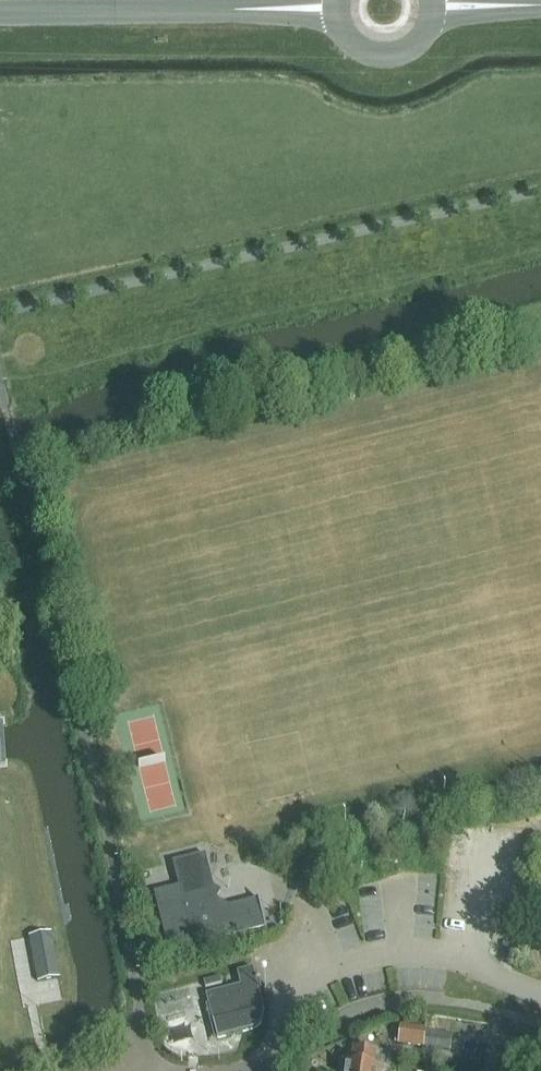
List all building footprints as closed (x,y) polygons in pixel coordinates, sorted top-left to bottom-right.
[(155,894),(169,952),(226,938),(265,929),(265,930),(266,930),(261,909),(258,897),(257,897),(258,900),(229,907),(227,908),(228,912),(220,914),(216,900),(216,899),(221,892),(213,887),(205,854),(173,862),(179,887),(155,894)] [(60,976),(55,947),(52,931),(29,935),(37,980),(60,976)] [(265,1013),(257,981),(253,968),(237,972),(241,986),(206,995),(213,1022),(217,1040),(256,1030),(259,1027),(262,1024),(264,1020),(265,1017),(265,1013)] [(222,985),(221,978),(204,982),(206,989),(222,985)] [(428,1029),(401,1025),(398,1045),(425,1050),(425,1047),(428,1031),(428,1029)] [(428,1031),(425,1047),(450,1051),(453,1035),(428,1031)] [(382,1068),(380,1068),(381,1059),(376,1058),(376,1051),(354,1048),(352,1064),(344,1062),(343,1070),(381,1070),(382,1068)]
